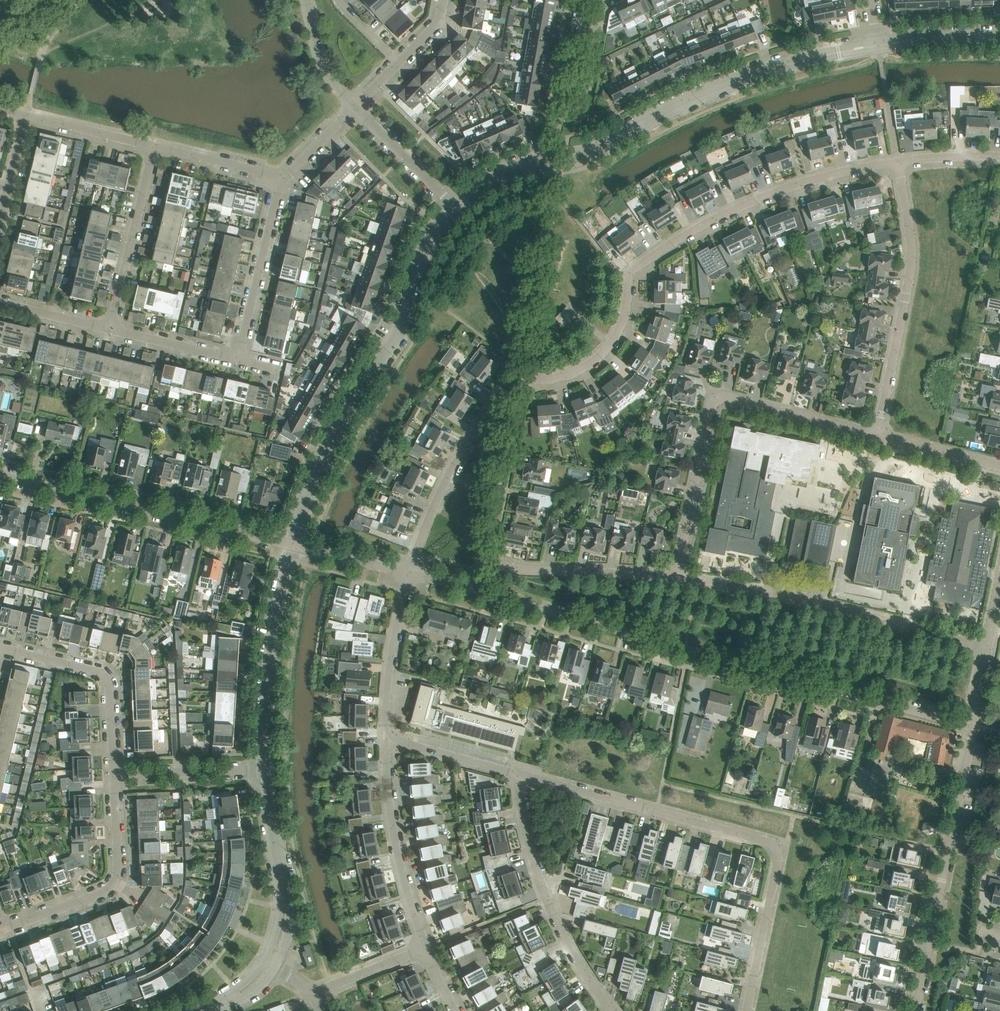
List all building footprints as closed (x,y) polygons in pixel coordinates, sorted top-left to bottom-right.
[(370,9),(380,0),(362,0),(370,9)] [(398,11),(388,0),(380,0),(370,9),(383,24),(398,11)] [(465,6),(485,10),(487,0),(466,0),(465,6)] [(533,9),(554,12),(555,1),(552,1),(552,0),(535,0),(533,9)] [(625,1),(634,19),(636,24),(647,19),(644,14),(650,12),(644,0),(641,0),(638,2),(637,0),(628,0),(626,1),(626,0),(625,0),(626,1),(625,1)] [(650,12),(652,16),(659,13),(668,9),(664,0),(644,0),(650,12)] [(668,9),(682,2),(681,0),(664,0),(668,9)] [(821,3),(821,0),(804,0),(806,7),(802,8),(804,20),(813,19),(815,29),(820,28),(819,23),(825,22),(821,3)] [(832,1),(836,24),(841,23),(840,19),(847,18),(845,12),(856,10),(854,0),(832,0),(832,1)] [(906,10),(905,0),(894,0),(894,11),(901,11),(901,15),(906,15),(906,10)] [(906,10),(916,10),(916,0),(905,0),(906,10)] [(916,10),(927,9),(927,0),(916,0),(916,10)] [(927,9),(938,9),(938,0),(927,0),(927,9)] [(938,9),(949,9),(948,0),(938,0),(938,9)] [(949,9),(960,8),(959,0),(948,0),(949,9)] [(960,8),(970,8),(970,0),(959,0),(960,8)] [(611,14),(609,15),(606,32),(626,23),(634,19),(625,1),(624,2),(622,3),(621,2),(621,3),(615,6),(617,11),(616,12),(616,13),(611,15),(611,14)] [(832,1),(821,3),(825,22),(831,21),(832,25),(836,24),(832,1)] [(398,11),(383,24),(383,25),(385,23),(399,38),(414,25),(405,16),(412,10),(406,4),(398,11)] [(484,20),(485,10),(465,6),(463,17),(484,20)] [(533,9),(532,19),(552,23),(554,12),(533,9)] [(665,26),(675,22),(672,15),(662,19),(665,26)] [(484,20),(463,17),(461,28),(482,31),(484,20)] [(737,21),(740,27),(746,44),(757,40),(755,35),(764,31),(765,31),(760,19),(751,23),(749,17),(737,21)] [(552,23),(532,19),(530,30),(550,33),(552,23)] [(740,27),(729,31),(736,48),(746,44),(740,27)] [(530,30),(528,40),(548,44),(550,33),(530,30)] [(729,31),(719,35),(725,52),(736,48),(729,31)] [(460,34),(452,42),(466,57),(471,62),(482,51),(476,48),(469,44),(468,43),(460,34)] [(496,57),(500,58),(501,52),(500,51),(501,44),(483,34),(479,41),(492,48),(497,51),(496,57)] [(655,34),(645,39),(648,45),(658,40),(656,38),(655,34)] [(707,35),(697,39),(705,59),(715,55),(709,39),(707,35)] [(719,35),(709,39),(715,55),(725,52),(719,35)] [(686,42),(688,47),(694,63),(705,59),(697,39),(686,42)] [(528,40),(526,51),(546,55),(548,44),(528,40)] [(479,41),(476,48),(482,51),(488,54),(492,48),(479,41)] [(447,43),(442,48),(458,64),(466,57),(452,42),(449,45),(447,43)] [(605,47),(604,53),(615,48),(612,43),(605,47)] [(635,44),(625,48),(626,52),(636,47),(635,44)] [(684,67),(694,63),(688,47),(677,51),(684,67)] [(439,55),(436,58),(455,76),(462,68),(458,64),(442,48),(437,53),(439,55)] [(526,51),(524,62),(544,65),(546,55),(526,51)] [(674,72),(684,67),(677,51),(666,56),(674,72)] [(654,57),(656,61),(664,77),(674,72),(666,56),(663,52),(654,57)] [(436,58),(429,65),(448,85),(456,77),(455,76),(436,58)] [(654,82),(664,77),(656,61),(646,66),(654,82)] [(524,62),(522,72),(542,76),(544,65),(524,62)] [(440,92),(448,85),(429,65),(421,73),(436,87),(440,92)] [(633,66),(623,71),(626,77),(634,92),(644,87),(636,71),(633,66)] [(646,66),(636,71),(644,87),(654,82),(646,66)] [(522,72),(520,83),(541,87),(542,76),(522,72)] [(440,92),(436,87),(421,73),(413,80),(428,95),(433,100),(440,92)] [(626,77),(616,82),(624,97),(634,92),(626,77)] [(413,80),(406,88),(420,103),(428,95),(413,80)] [(614,103),(624,97),(616,82),(606,87),(607,88),(603,89),(602,96),(605,101),(612,98),(614,103)] [(478,83),(469,90),(474,95),(482,89),(479,85),(478,83)] [(520,83),(519,94),(539,97),(541,87),(520,83)] [(413,110),(420,103),(406,88),(398,96),(400,98),(396,102),(413,120),(418,115),(413,110)] [(539,97),(519,94),(517,105),(522,106),(521,112),(525,113),(525,115),(532,116),(534,108),(537,108),(539,97)] [(462,98),(453,104),(457,108),(465,102),(462,98)] [(977,138),(978,119),(968,119),(968,111),(960,110),(959,124),(966,124),(965,137),(977,138)] [(444,111),(436,117),(439,121),(447,115),(444,111)] [(978,119),(977,138),(989,138),(990,125),(996,126),(997,112),(978,111),(978,119)] [(933,121),(923,121),(925,140),(937,139),(936,126),(942,125),(941,112),(933,113),(933,121)] [(454,114),(445,121),(449,126),(453,123),(456,128),(460,125),(457,118),(454,114)] [(922,114),(904,115),(905,128),(912,128),(913,141),(925,140),(923,121),(922,114)] [(493,119),(503,143),(513,139),(505,120),(502,115),(499,115),(495,117),(493,119)] [(515,116),(505,120),(513,139),(523,134),(523,136),(529,133),(523,118),(517,121),(515,116)] [(493,119),(483,124),(493,147),(503,143),(493,119)] [(882,131),(880,119),(861,122),(863,130),(867,148),(879,146),(876,133),(882,131)] [(422,120),(418,124),(425,132),(430,128),(422,120)] [(483,124),(473,128),(483,152),(493,147),(483,124)] [(855,151),(867,148),(863,130),(853,132),(852,124),(843,126),(846,139),(853,138),(855,151)] [(463,133),(465,138),(474,156),(483,152),(473,128),(463,133)] [(828,137),(818,140),(823,158),(834,155),(831,142),(837,141),(834,128),(826,130),(828,137)] [(811,161),(823,158),(818,140),(808,142),(806,135),(798,137),(801,150),(808,148),(811,161)] [(439,142),(437,144),(454,161),(462,157),(463,161),(474,156),(465,138),(455,142),(452,144),(449,137),(439,142)] [(43,139),(40,150),(59,155),(61,144),(43,139)] [(786,150),(776,153),(782,171),(793,167),(789,154),(796,152),(791,140),(783,142),(786,150)] [(77,141),(73,158),(75,158),(80,160),(84,143),(77,141)] [(361,158),(351,147),(346,152),(344,150),(336,158),(351,172),(358,165),(356,163),(361,158)] [(755,149),(751,150),(757,165),(760,164),(766,162),(771,174),(782,171),(776,153),(767,156),(764,149),(756,151),(755,149)] [(64,156),(59,155),(40,150),(38,160),(56,165),(62,166),(64,156)] [(754,166),(749,154),(732,162),(735,169),(742,186),(753,181),(748,169),(754,167),(754,166)] [(96,184),(101,164),(101,163),(98,162),(99,160),(91,158),(86,157),(78,188),(83,190),(85,182),(96,184)] [(336,158),(328,166),(343,180),(351,172),(336,158)] [(38,160),(35,171),(54,176),(56,165),(38,160)] [(104,164),(101,163),(101,164),(96,184),(105,187),(111,163),(105,161),(104,164)] [(115,189),(120,169),(120,167),(117,167),(118,165),(111,163),(105,187),(115,189)] [(115,189),(124,191),(126,191),(128,181),(130,173),(131,168),(123,166),(123,168),(120,167),(120,169),(115,189)] [(328,166),(321,173),(335,188),(343,180),(328,166)] [(731,191),(742,186),(735,169),(726,173),(723,166),(715,169),(720,181),(726,178),(731,191)] [(68,176),(67,179),(75,181),(78,170),(73,169),(71,176),(68,176)] [(35,171),(33,181),(51,186),(54,176),(35,171)] [(692,181),(704,204),(715,199),(711,191),(709,187),(715,184),(709,172),(692,181)] [(315,183),(305,193),(317,198),(323,191),(331,200),(339,192),(335,188),(321,173),(313,181),(315,183)] [(173,175),(170,185),(172,185),(191,190),(193,179),(172,174),(172,175),(173,175)] [(67,179),(67,182),(69,183),(68,190),(73,191),(75,181),(67,179)] [(208,193),(211,182),(200,180),(197,191),(208,193)] [(50,191),(51,186),(33,181),(31,191),(30,192),(49,197),(50,191)] [(693,210),(704,204),(692,181),(675,189),(676,191),(681,201),(687,198),(693,210)] [(227,187),(214,184),(209,203),(222,206),(227,187)] [(227,187),(222,206),(233,209),(237,189),(233,188),(234,186),(228,184),(227,184),(227,187)] [(191,190),(172,185),(170,185),(168,194),(167,194),(166,194),(188,199),(190,191),(191,190)] [(233,209),(231,213),(242,216),(248,192),(244,191),(244,188),(238,187),(238,186),(237,189),(233,209)] [(881,198),(880,191),(879,186),(865,189),(870,214),(879,212),(879,215),(888,213),(885,202),(885,198),(881,198)] [(63,189),(61,195),(66,196),(66,197),(71,198),(73,191),(68,190),(63,189)] [(254,193),(255,191),(249,189),(248,189),(248,191),(248,192),(242,216),(259,220),(263,202),(257,201),(259,194),(256,194),(254,193)] [(852,195),(845,197),(850,218),(870,214),(865,189),(851,192),(852,195)] [(30,192),(28,202),(46,207),(46,206),(49,197),(30,192)] [(657,209),(667,225),(677,219),(670,207),(676,204),(669,193),(662,197),(666,204),(657,209)] [(165,200),(167,201),(166,204),(167,204),(186,208),(190,209),(192,200),(188,199),(166,194),(165,200)] [(315,218),(319,201),(306,196),(304,204),(298,202),(295,213),(315,218)] [(834,196),(820,200),(825,218),(826,221),(835,219),(836,222),(847,218),(841,198),(835,199),(834,196)] [(808,207),(801,209),(808,230),(819,227),(818,224),(817,220),(825,218),(820,200),(807,204),(808,207)] [(69,212),(68,212),(63,210),(46,206),(46,207),(28,202),(25,216),(43,221),(46,209),(59,213),(57,224),(66,226),(69,212)] [(387,203),(383,214),(403,221),(406,210),(387,203)] [(165,213),(184,218),(186,208),(167,204),(166,204),(165,206),(163,206),(161,213),(164,213),(165,214),(165,213)] [(667,225),(657,209),(648,215),(644,208),(637,212),(644,224),(650,220),(657,231),(667,225)] [(90,210),(88,221),(108,226),(109,226),(112,215),(111,215),(90,210)] [(790,210),(777,215),(785,236),(793,232),(794,235),(805,231),(798,211),(791,213),(790,210)] [(165,213),(165,214),(164,213),(161,222),(163,223),(182,227),(184,218),(165,213)] [(295,213),(293,224),(312,228),(315,218),(295,213)] [(383,214),(380,224),(399,231),(403,221),(383,214)] [(765,223),(759,226),(767,246),(777,242),(776,239),(785,236),(777,215),(764,220),(765,223)] [(620,234),(631,249),(641,241),(633,231),(639,227),(631,216),(624,221),(629,228),(620,234)] [(24,220),(20,234),(39,238),(44,240),(56,242),(60,243),(62,244),(65,230),(56,228),(53,239),(40,236),(42,224),(24,220)] [(88,221),(85,230),(106,235),(107,236),(109,226),(108,226),(88,221)] [(367,231),(376,234),(395,241),(399,231),(380,224),(370,221),(367,231)] [(163,223),(161,222),(159,231),(157,231),(179,236),(182,227),(163,223)] [(216,230),(227,232),(228,227),(218,224),(218,225),(216,230)] [(312,228),(293,224),(290,234),(310,239),(312,228)] [(239,229),(228,227),(227,232),(237,235),(239,229)] [(747,227),(735,234),(744,253),(745,253),(753,249),(754,252),(764,247),(755,227),(749,230),(747,227)] [(107,236),(106,235),(85,230),(83,240),(107,245),(109,239),(106,238),(107,236)] [(201,235),(200,243),(204,244),(206,236),(210,237),(211,232),(203,230),(201,235)] [(890,230),(874,233),(876,243),(892,239),(902,237),(900,230),(891,232),(890,230)] [(179,236),(157,231),(155,238),(159,238),(158,241),(177,246),(179,236)] [(817,232),(810,235),(815,251),(823,248),(817,232)] [(343,234),(338,233),(336,243),(343,246),(347,235),(343,234)] [(631,249),(620,234),(612,240),(608,233),(601,238),(609,249),(614,245),(622,256),(631,249)] [(20,234),(18,244),(36,249),(41,250),(44,240),(39,238),(20,234)] [(290,234),(288,245),(307,249),(310,239),(290,234)] [(392,251),(395,241),(376,234),(373,245),(392,251)] [(724,243),(718,246),(730,268),(728,268),(730,272),(733,278),(740,275),(733,262),(746,256),(745,253),(744,253),(735,234),(722,240),(724,243)] [(222,248),(241,252),(244,240),(224,235),(224,236),(225,236),(222,248)] [(80,239),(78,248),(81,249),(101,254),(102,254),(103,251),(106,252),(107,245),(83,240),(80,239)] [(177,246),(158,241),(157,244),(154,243),(152,250),(155,250),(175,255),(177,246)] [(336,243),(334,248),(333,254),(338,255),(342,257),(346,246),(343,246),(336,243)] [(18,244),(15,255),(34,259),(36,249),(18,244)] [(307,249),(288,245),(285,255),(305,260),(307,249)] [(392,251),(373,245),(369,255),(388,262),(392,251)] [(708,247),(695,254),(697,257),(700,298),(709,297),(707,276),(720,269),(723,275),(730,272),(728,268),(716,247),(709,250),(708,247)] [(219,258),(238,263),(241,252),(222,248),(219,258)] [(102,254),(101,254),(81,249),(79,258),(103,264),(104,258),(102,257),(102,254)] [(175,255),(155,250),(155,251),(156,251),(153,261),(172,266),(175,255)] [(774,250),(768,252),(769,253),(768,254),(772,262),(778,259),(774,250)] [(364,253),(360,263),(385,272),(388,262),(369,255),(364,253)] [(768,254),(763,256),(767,263),(768,263),(772,261),(768,254)] [(881,254),(881,256),(870,254),(868,269),(869,269),(868,276),(884,277),(885,271),(888,271),(889,272),(889,270),(889,268),(891,255),(881,254)] [(13,265),(31,270),(34,259),(15,255),(13,265)] [(285,255),(283,266),(302,270),(308,272),(311,261),(305,260),(285,255)] [(76,268),(97,273),(98,273),(99,270),(101,271),(103,264),(79,258),(73,257),(71,266),(76,268)] [(217,269),(236,273),(238,263),(219,258),(217,269)] [(381,282),(385,272),(360,263),(356,262),(352,272),(362,275),(381,282)] [(331,264),(328,275),(333,276),(335,277),(338,267),(331,264)] [(13,265),(10,276),(29,280),(31,270),(13,265)] [(300,283),(302,270),(283,266),(280,278),(279,278),(300,283)] [(98,273),(97,273),(76,268),(74,277),(95,282),(96,282),(98,273)] [(214,279),(233,284),(236,273),(217,269),(214,279)] [(833,273),(831,286),(836,286),(837,282),(841,282),(843,280),(844,274),(833,273)] [(655,281),(655,292),(675,293),(675,291),(675,282),(685,282),(685,274),(669,274),(665,274),(665,275),(668,275),(668,281),(665,281),(655,281)] [(378,292),(381,282),(362,275),(358,285),(378,292)] [(29,280),(10,276),(8,287),(26,291),(29,280)] [(884,277),(868,276),(867,282),(865,297),(886,299),(887,287),(888,285),(888,284),(886,284),(883,284),(884,277)] [(74,277),(72,286),(92,291),(93,292),(96,282),(95,282),(74,277)] [(212,290),(231,295),(233,284),(214,279),(212,290)] [(279,282),(276,294),(295,299),(298,286),(298,287),(298,286),(278,281),(278,282),(279,282)] [(144,308),(149,288),(138,285),(137,291),(135,300),(134,305),(133,306),(133,309),(141,311),(141,308),(144,309),(144,308)] [(378,292),(358,285),(355,296),(374,302),(378,292)] [(93,292),(92,291),(72,286),(69,297),(90,302),(92,303),(92,302),(91,302),(93,292)] [(158,290),(149,288),(144,308),(144,309),(148,310),(147,312),(147,313),(153,314),(158,290)] [(163,312),(168,292),(158,290),(153,314),(159,315),(158,315),(159,313),(163,313),(163,312)] [(209,300),(228,305),(231,295),(212,290),(209,300)] [(178,294),(168,292),(163,312),(163,313),(165,314),(165,317),(178,320),(185,293),(179,292),(178,294)] [(655,292),(654,304),(665,304),(667,304),(667,312),(680,314),(680,304),(682,304),(682,293),(675,293),(655,292)] [(295,299),(276,294),(273,305),(292,309),(295,299)] [(370,313),(374,302),(355,296),(353,300),(349,299),(347,300),(345,305),(346,307),(347,307),(346,309),(364,318),(367,312),(370,313)] [(988,298),(986,308),(998,310),(998,313),(999,313),(999,300),(988,298)] [(202,310),(226,316),(228,305),(209,300),(203,299),(200,309),(202,310)] [(292,309),(273,305),(271,315),(290,320),(295,321),(298,311),(292,309)] [(339,306),(331,320),(336,323),(360,336),(365,327),(361,324),(364,318),(346,310),(346,309),(339,306)] [(555,318),(563,326),(565,325),(568,323),(570,321),(571,319),(573,317),(575,315),(567,307),(555,318)] [(881,324),(883,313),(863,308),(860,323),(859,329),(875,333),(876,326),(879,327),(880,327),(881,326),(881,324)] [(200,320),(223,326),(226,316),(202,310),(200,320)] [(653,315),(649,326),(669,332),(672,322),(677,324),(680,314),(667,312),(664,311),(664,312),(667,312),(665,319),(662,318),(653,315)] [(774,311),(772,318),(779,320),(782,314),(774,311)] [(742,312),(742,315),(743,319),(750,320),(752,314),(742,312)] [(287,330),(290,320),(271,315),(268,326),(287,330)] [(195,338),(213,342),(214,335),(221,337),(223,326),(200,320),(196,337),(195,337),(195,338)] [(336,323),(331,332),(336,335),(354,346),(360,336),(336,323)] [(9,347),(14,329),(3,326),(0,340),(0,345),(9,347)] [(285,341),(287,330),(268,326),(266,336),(285,341)] [(649,326),(646,337),(655,340),(658,341),(656,348),(653,347),(655,348),(667,354),(670,344),(672,343),(675,334),(669,332),(649,326)] [(19,356),(20,350),(24,331),(14,329),(9,347),(8,353),(19,356)] [(875,333),(859,329),(858,336),(857,336),(854,350),(875,354),(877,343),(878,341),(878,340),(877,339),(874,339),(875,333)] [(31,352),(35,334),(24,331),(20,350),(30,352),(31,352)] [(303,345),(309,336),(305,334),(302,339),(299,344),(303,345)] [(349,355),(354,346),(336,335),(331,345),(349,355)] [(262,353),(262,354),(281,358),(282,354),(285,341),(266,336),(263,347),(264,347),(262,353)] [(477,337),(472,343),(478,347),(482,341),(477,337)] [(686,364),(701,368),(702,368),(702,367),(703,364),(709,366),(715,341),(705,339),(703,347),(692,344),(690,355),(688,354),(686,364)] [(50,344),(50,343),(39,341),(39,342),(34,362),(45,365),(50,344)] [(730,365),(732,365),(733,366),(733,364),(734,362),(740,363),(744,348),(738,346),(721,341),(719,351),(721,352),(718,362),(730,365)] [(45,365),(44,370),(53,372),(54,367),(59,347),(60,346),(50,343),(50,344),(45,365)] [(349,355),(331,345),(326,354),(343,364),(344,364),(346,366),(350,359),(347,358),(349,355)] [(483,356),(477,364),(491,376),(499,366),(488,358),(492,353),(482,345),(477,352),(483,356)] [(69,349),(69,348),(60,346),(59,347),(54,367),(64,369),(69,349)] [(63,373),(72,375),(79,348),(72,347),(72,348),(69,348),(69,349),(64,369),(63,373)] [(641,347),(634,357),(651,368),(655,371),(656,370),(662,369),(661,363),(667,354),(655,348),(651,354),(649,353),(641,347)] [(82,378),(87,353),(88,352),(85,352),(85,350),(79,348),(72,375),(72,376),(81,379),(82,378)] [(778,366),(775,376),(787,379),(789,380),(790,380),(790,379),(791,376),(797,378),(801,362),(795,360),(796,354),(782,350),(780,356),(779,356),(776,365),(778,366)] [(97,354),(88,352),(87,353),(82,378),(91,380),(97,356),(97,354)] [(986,354),(980,353),(978,363),(984,364),(990,365),(989,367),(999,369),(997,379),(999,380),(999,357),(986,354)] [(97,356),(91,380),(91,381),(100,383),(101,378),(106,358),(106,357),(97,354),(97,356)] [(338,374),(343,364),(326,354),(320,363),(338,374)] [(100,383),(100,384),(109,386),(110,380),(116,356),(110,355),(109,357),(106,357),(106,358),(100,383)] [(123,358),(116,356),(110,380),(120,383),(125,362),(125,361),(122,360),(123,358)] [(634,357),(628,366),(636,372),(638,373),(634,379),(632,378),(634,380),(643,388),(649,380),(645,377),(651,368),(634,357)] [(756,382),(758,382),(759,383),(760,378),(766,380),(770,365),(764,363),(764,362),(749,359),(747,369),(745,369),(743,378),(756,382)] [(120,383),(119,387),(128,389),(129,385),(134,365),(134,363),(125,361),(125,362),(120,383)] [(852,362),(848,377),(849,377),(847,383),(863,387),(865,381),(867,381),(869,382),(869,380),(869,378),(872,367),(852,362)] [(144,366),(134,363),(134,365),(129,385),(138,387),(143,367),(144,366)] [(338,374),(320,363),(315,373),(333,383),(338,374)] [(143,367),(138,387),(149,390),(155,366),(147,364),(147,366),(144,366),(143,367)] [(484,385),(491,376),(477,364),(470,373),(464,368),(459,374),(470,383),(474,377),(484,385)] [(170,391),(176,367),(165,365),(163,371),(157,370),(153,387),(170,391)] [(673,371),(683,374),(685,367),(676,365),(673,371)] [(180,394),(186,370),(176,367),(170,391),(180,394)] [(813,396),(815,397),(816,397),(816,396),(817,393),(823,394),(827,379),(828,376),(821,374),(823,369),(816,367),(815,370),(806,367),(804,373),(806,374),(804,384),(802,383),(800,393),(813,396)] [(186,370),(181,393),(191,396),(192,392),(197,372),(186,370)] [(685,374),(683,374),(673,371),(666,382),(672,383),(673,378),(677,379),(676,385),(672,400),(683,402),(683,404),(693,406),(695,392),(696,390),(696,389),(692,388),(693,382),(684,380),(685,374)] [(203,394),(207,375),(197,372),(192,392),(203,394)] [(327,392),(333,383),(315,373),(310,382),(327,392)] [(620,374),(611,381),(624,398),(632,391),(635,395),(643,388),(634,380),(628,384),(626,382),(620,374)] [(213,397),(218,377),(207,375),(203,394),(213,397)] [(224,399),(228,380),(218,377),(213,397),(224,399)] [(327,392),(310,382),(304,379),(299,388),(304,391),(322,402),(324,403),(325,403),(328,397),(325,396),(327,392)] [(457,391),(451,399),(467,409),(473,399),(462,392),(466,387),(455,379),(450,386),(457,391)] [(234,402),(239,382),(228,380),(224,399),(234,402)] [(611,381),(602,388),(608,396),(610,398),(604,403),(603,401),(602,401),(604,403),(610,415),(618,408),(615,404),(624,398),(611,381)] [(245,404),(249,385),(239,382),(234,402),(245,404)] [(863,387),(847,383),(846,389),(845,389),(842,403),(852,406),(852,408),(861,410),(865,397),(865,395),(866,394),(864,394),(861,393),(863,387)] [(980,391),(992,393),(990,399),(989,408),(996,409),(996,410),(998,411),(999,412),(999,394),(995,393),(996,387),(982,384),(980,391)] [(255,407),(260,387),(249,385),(245,404),(255,407)] [(272,411),(275,398),(269,396),(270,390),(260,387),(255,407),(254,411),(271,416),(272,411)] [(316,411),(322,402),(304,391),(299,401),(316,411)] [(592,394),(581,398),(589,418),(595,415),(601,427),(604,426),(614,422),(615,422),(613,419),(610,415),(604,403),(597,406),(596,404),(592,394)] [(445,395),(435,411),(446,418),(449,412),(452,414),(460,419),(467,409),(451,399),(445,395)] [(568,414),(567,415),(568,417),(571,430),(581,426),(579,421),(589,418),(581,398),(571,402),(574,412),(575,414),(568,417),(568,414)] [(424,400),(420,405),(425,408),(429,403),(424,400)] [(316,411),(299,401),(293,410),(311,420),(313,417),(316,418),(319,413),(316,411)] [(14,402),(12,411),(18,413),(20,404),(14,402)] [(560,405),(548,406),(550,427),(556,426),(558,436),(572,435),(571,430),(568,417),(561,418),(560,415),(560,405)] [(550,427),(548,406),(537,407),(538,420),(531,420),(531,417),(532,437),(540,436),(539,427),(550,427)] [(953,412),(953,416),(967,419),(969,411),(954,408),(953,412)] [(306,430),(311,420),(293,410),(288,420),(306,430)] [(0,424),(0,446),(2,447),(6,429),(13,431),(16,416),(4,413),(2,423),(0,424)] [(688,429),(690,417),(670,413),(667,428),(666,434),(682,437),(683,431),(686,432),(687,432),(687,431),(688,429)] [(199,414),(197,421),(206,423),(208,416),(199,414)] [(277,415),(273,421),(278,424),(282,418),(277,415)] [(155,425),(157,418),(148,416),(146,423),(155,425)] [(209,416),(207,423),(217,425),(218,421),(212,419),(213,417),(209,416)] [(430,417),(421,433),(444,446),(450,436),(441,431),(438,429),(442,424),(430,417)] [(999,449),(999,422),(983,418),(981,429),(985,429),(984,434),(989,435),(987,443),(987,445),(994,447),(999,448),(999,449)] [(300,439),(306,430),(288,420),(282,429),(288,432),(285,437),(295,443),(298,438),(300,439)] [(639,421),(637,428),(644,429),(645,422),(639,421)] [(50,422),(46,438),(54,440),(62,442),(61,444),(70,446),(71,439),(75,440),(75,439),(77,440),(78,436),(80,427),(67,424),(66,426),(50,422)] [(17,431),(31,435),(34,426),(19,423),(17,431)] [(750,430),(735,427),(714,529),(710,528),(705,552),(724,556),(726,550),(766,558),(775,512),(770,511),(776,483),(785,485),(787,474),(793,475),(793,477),(808,480),(811,465),(810,464),(811,459),(817,461),(820,445),(756,432),(756,434),(750,432),(750,430)] [(14,442),(25,444),(29,445),(31,437),(16,433),(14,442)] [(421,433),(412,449),(422,455),(423,456),(427,450),(429,452),(438,457),(444,446),(421,433)] [(682,437),(666,434),(665,440),(664,440),(661,455),(682,459),(684,448),(684,446),(685,444),(683,444),(681,444),(682,437)] [(89,446),(85,464),(90,465),(90,466),(91,468),(97,470),(98,467),(102,468),(104,461),(111,463),(117,441),(106,438),(104,438),(101,440),(100,442),(98,448),(89,446)] [(212,458),(219,460),(223,445),(216,443),(212,458)] [(626,443),(621,446),(624,451),(629,448),(626,443)] [(270,456),(289,461),(292,448),(272,444),(270,456)] [(408,447),(406,451),(420,458),(422,455),(412,449),(408,447)] [(144,450),(143,455),(123,451),(117,474),(134,478),(137,464),(146,466),(149,451),(144,450)] [(412,467),(408,476),(424,485),(430,474),(418,468),(421,462),(409,456),(405,464),(412,467)] [(154,465),(150,482),(165,486),(166,481),(171,482),(172,479),(179,481),(184,461),(180,460),(169,457),(166,459),(165,463),(164,463),(163,467),(154,465)] [(522,480),(532,482),(532,480),(543,482),(546,468),(545,468),(547,461),(531,458),(530,465),(525,464),(522,480)] [(205,471),(206,467),(190,463),(184,486),(200,490),(201,486),(206,488),(210,472),(205,471)] [(223,471),(217,494),(235,498),(238,483),(248,485),(252,471),(234,466),(233,473),(223,471)] [(672,486),(675,487),(676,487),(676,486),(676,484),(679,471),(669,469),(669,471),(658,468),(655,483),(656,483),(655,490),(670,493),(672,486)] [(612,469),(605,471),(606,479),(614,478),(612,469)] [(419,495),(424,485),(408,476),(403,486),(396,482),(392,490),(404,495),(407,490),(419,495)] [(873,587),(878,588),(878,587),(898,591),(909,535),(915,536),(919,516),(911,514),(913,506),(915,507),(919,487),(874,477),(870,498),(872,498),(871,506),(863,505),(859,525),(864,526),(853,582),(873,586),(873,587)] [(283,488),(272,486),(273,483),(256,479),(252,493),(255,494),(253,503),(267,506),(269,500),(280,503),(283,488)] [(592,484),(582,486),(590,494),(592,484)] [(534,492),(547,495),(549,489),(535,486),(534,492)] [(553,497),(533,493),(532,500),(519,497),(516,512),(526,514),(525,516),(534,518),(535,516),(536,516),(537,509),(539,510),(543,507),(551,508),(553,497)] [(394,506),(390,516),(408,523),(412,512),(400,507),(402,501),(390,496),(387,503),(394,506)] [(933,600),(934,601),(970,608),(972,594),(983,596),(988,571),(985,571),(994,528),(986,526),(990,508),(953,500),(949,518),(942,517),(933,560),(930,560),(925,584),(936,587),(933,600)] [(12,531),(10,537),(19,539),(25,516),(19,515),(20,509),(3,505),(0,517),(0,528),(12,531)] [(362,506),(356,522),(361,524),(363,525),(376,530),(379,522),(373,520),(364,517),(367,508),(362,506)] [(44,538),(41,549),(47,550),(51,536),(45,534),(50,516),(45,515),(45,513),(43,511),(41,511),(39,511),(37,513),(33,512),(28,535),(44,538)] [(403,534),(408,523),(390,516),(387,525),(379,522),(376,530),(389,535),(391,529),(403,534)] [(796,517),(787,562),(787,563),(788,561),(795,563),(795,564),(806,566),(803,565),(804,563),(828,568),(829,561),(836,525),(796,517)] [(80,531),(73,529),(75,522),(61,519),(61,521),(59,528),(56,539),(70,542),(68,550),(75,552),(80,531)] [(607,519),(605,529),(613,530),(615,521),(607,519)] [(351,520),(349,526),(359,530),(361,524),(356,522),(351,520)] [(561,528),(560,529),(559,529),(560,522),(549,520),(545,542),(557,545),(557,547),(556,549),(558,549),(560,549),(573,552),(575,542),(573,542),(575,531),(561,528)] [(611,543),(617,545),(616,548),(616,549),(617,549),(619,549),(633,552),(635,542),(633,542),(635,531),(627,530),(628,525),(615,522),(614,528),(611,543)] [(530,537),(532,528),(512,524),(510,532),(506,532),(504,545),(523,549),(525,536),(530,537)] [(90,526),(86,546),(87,547),(86,554),(94,556),(94,557),(101,559),(105,544),(106,538),(104,537),(105,529),(90,526)] [(587,545),(586,547),(586,549),(588,549),(603,552),(605,542),(603,542),(605,531),(590,528),(590,529),(584,528),(581,543),(587,545)] [(647,545),(646,548),(646,549),(647,549),(649,549),(661,552),(663,541),(665,542),(667,532),(650,528),(650,529),(644,528),(640,543),(647,545)] [(125,565),(136,567),(139,553),(132,551),(136,536),(121,533),(116,553),(124,555),(124,558),(126,559),(125,565)] [(143,562),(139,581),(146,582),(149,572),(157,574),(155,583),(162,585),(167,568),(159,566),(161,558),(164,548),(164,547),(148,543),(145,554),(147,555),(145,563),(143,562)] [(171,570),(169,575),(178,578),(179,572),(188,574),(189,570),(193,550),(178,547),(177,549),(176,549),(174,556),(176,556),(172,570),(171,570)] [(207,558),(203,576),(201,576),(198,586),(200,586),(201,588),(205,589),(207,588),(208,588),(215,590),(217,580),(222,561),(207,558)] [(253,573),(252,573),(254,565),(236,560),(233,574),(230,587),(238,589),(237,597),(247,599),(253,573)] [(14,563),(12,571),(11,575),(22,577),(23,577),(26,566),(14,563)] [(100,591),(106,566),(97,564),(91,589),(100,591)] [(9,581),(11,575),(12,571),(5,570),(2,580),(9,581)] [(230,587),(233,574),(227,573),(224,586),(230,587)] [(332,613),(344,616),(344,618),(353,620),(359,598),(350,596),(352,590),(338,586),(333,604),(335,604),(332,613)] [(212,607),(219,609),(222,596),(215,595),(212,607)] [(353,625),(352,632),(365,633),(366,623),(365,623),(364,623),(366,612),(380,616),(384,599),(370,595),(369,601),(361,598),(353,625)] [(173,618),(185,620),(189,603),(178,600),(173,618)] [(0,618),(0,626),(8,628),(8,629),(12,610),(14,605),(4,602),(0,618)] [(32,614),(28,634),(28,633),(38,635),(42,617),(43,611),(34,609),(32,614)] [(423,628),(467,641),(472,622),(428,609),(423,628)] [(8,628),(18,630),(22,612),(12,610),(8,629),(8,628)] [(27,634),(28,634),(32,614),(22,612),(18,630),(28,633),(27,634)] [(59,641),(60,640),(69,643),(75,618),(59,614),(57,623),(54,637),(60,638),(59,640),(59,641)] [(208,614),(206,624),(213,625),(216,616),(208,614)] [(74,624),(69,643),(79,645),(79,646),(84,627),(79,626),(80,618),(75,616),(75,618),(74,624)] [(49,635),(54,637),(57,623),(52,622),(52,619),(42,617),(38,635),(48,637),(47,639),(48,639),(48,638),(49,635)] [(230,634),(240,636),(242,637),(245,624),(232,621),(230,634)] [(173,634),(167,626),(162,629),(168,637),(173,634)] [(475,640),(471,652),(497,659),(501,643),(496,641),(496,640),(495,638),(494,637),(497,629),(483,626),(479,641),(475,640)] [(79,645),(89,647),(93,629),(84,627),(79,646),(79,645)] [(99,651),(103,631),(93,629),(89,647),(99,650),(99,651)] [(352,655),(358,655),(372,657),(373,642),(367,642),(368,633),(365,633),(352,632),(346,631),(336,630),(335,640),(353,641),(352,655)] [(99,650),(109,652),(113,634),(103,631),(99,651),(99,650)] [(118,655),(119,656),(123,636),(113,634),(109,652),(119,654),(118,655)] [(123,636),(119,652),(120,653),(126,654),(126,655),(127,654),(149,639),(145,634),(138,638),(124,634),(123,634),(123,636)] [(508,653),(506,657),(518,660),(517,665),(528,668),(530,657),(532,650),(530,650),(531,645),(524,643),(526,638),(512,634),(509,646),(507,651),(508,651),(508,653)] [(212,635),(211,647),(219,648),(239,650),(240,638),(220,637),(220,635),(212,635)] [(127,654),(126,655),(127,654),(132,662),(132,663),(133,663),(148,652),(155,647),(149,639),(127,654)] [(180,639),(176,639),(176,645),(176,653),(183,654),(189,655),(189,642),(180,639)] [(535,640),(532,650),(530,657),(540,660),(539,666),(552,669),(553,663),(554,663),(555,660),(560,661),(562,653),(557,652),(558,646),(544,642),(535,640)] [(203,652),(203,657),(206,658),(210,658),(218,659),(238,660),(239,650),(219,648),(211,647),(211,652),(210,652),(204,652),(203,652)] [(583,684),(589,664),(589,661),(582,660),(584,653),(570,649),(564,671),(575,674),(573,681),(583,684)] [(130,670),(152,669),(151,656),(148,652),(133,663),(132,663),(133,663),(133,670),(130,670)] [(206,658),(205,669),(212,669),(212,670),(218,670),(238,671),(238,660),(218,659),(210,658),(206,658)] [(607,670),(608,667),(609,664),(598,661),(592,681),(589,693),(602,696),(612,699),(619,673),(607,670)] [(358,663),(339,662),(338,676),(347,676),(346,687),(369,689),(371,671),(358,670),(358,663)] [(11,669),(12,669),(10,679),(35,685),(38,669),(15,663),(14,669),(11,668),(11,669)] [(639,684),(643,669),(629,665),(624,683),(631,685),(630,691),(634,696),(643,699),(647,686),(639,684)] [(131,680),(150,679),(150,669),(152,669),(130,670),(131,670),(131,680)] [(238,671),(218,670),(218,675),(213,675),(213,674),(203,673),(203,680),(217,681),(237,682),(238,671)] [(675,707),(679,689),(678,689),(677,691),(671,689),(674,678),(657,673),(652,692),(649,701),(663,705),(663,703),(675,707)] [(473,678),(470,688),(489,693),(491,684),(473,678)] [(35,685),(10,679),(7,689),(6,688),(6,689),(25,693),(28,684),(35,685)] [(155,679),(150,679),(131,680),(132,690),(131,690),(156,689),(155,679)] [(184,679),(178,679),(178,690),(186,690),(186,684),(184,684),(184,679)] [(237,682),(217,681),(216,692),(236,693),(237,682)] [(410,724),(422,727),(515,752),(520,733),(524,734),(523,737),(524,737),(526,728),(454,708),(454,709),(438,704),(442,688),(421,682),(420,685),(410,724)] [(498,688),(495,696),(509,699),(511,692),(498,688)] [(7,689),(5,699),(23,703),(25,693),(6,689),(7,689)] [(132,691),(132,700),(151,700),(156,699),(156,689),(131,690),(131,691),(132,691)] [(186,690),(178,690),(178,698),(186,698),(186,690)] [(65,712),(78,712),(78,705),(89,704),(88,692),(69,692),(70,700),(65,701),(65,712)] [(236,693),(216,692),(216,702),(236,704),(236,693)] [(728,715),(733,699),(724,696),(724,698),(711,694),(711,693),(711,692),(706,711),(707,711),(713,713),(714,711),(728,715)] [(21,713),(23,703),(5,699),(3,708),(1,708),(21,713)] [(152,710),(151,700),(132,700),(133,710),(132,711),(152,710)] [(536,701),(534,707),(547,710),(549,704),(536,701)] [(236,704),(216,702),(215,713),(235,714),(236,704)] [(812,714),(814,705),(808,703),(806,712),(812,714)] [(368,705),(358,704),(350,704),(349,716),(368,717),(368,705)] [(743,735),(756,738),(754,745),(764,748),(770,725),(762,722),(763,717),(762,717),(764,710),(750,706),(750,707),(748,708),(747,712),(748,714),(744,727),(745,727),(743,735)] [(2,709),(0,719),(18,723),(21,713),(1,708),(1,709),(2,709)] [(133,721),(152,720),(157,720),(157,710),(152,710),(132,711),(133,711),(133,721)] [(65,712),(66,724),(71,724),(71,727),(71,731),(90,730),(93,730),(93,729),(93,718),(90,719),(90,718),(78,718),(78,712),(65,712)] [(235,714),(215,713),(215,724),(235,725),(235,714)] [(779,714),(774,735),(786,739),(785,761),(792,763),(799,733),(792,731),(794,726),(796,719),(791,718),(790,716),(785,715),(784,716),(779,714)] [(920,724),(884,715),(873,757),(883,760),(885,754),(891,755),(892,750),(896,751),(899,739),(906,740),(907,736),(928,741),(923,761),(943,765),(949,731),(920,724)] [(367,729),(368,717),(349,716),(349,728),(367,729)] [(818,746),(816,751),(823,752),(828,735),(829,731),(829,730),(828,730),(823,729),(825,720),(810,716),(803,742),(818,746)] [(704,720),(694,717),(685,746),(703,751),(711,722),(704,720)] [(16,733),(18,723),(0,719),(0,729),(16,733)] [(153,730),(152,720),(133,721),(134,731),(133,731),(153,730)] [(854,751),(858,736),(858,735),(857,735),(852,734),(854,726),(839,722),(835,740),(840,741),(839,747),(854,751)] [(214,735),(234,736),(235,725),(215,724),(209,724),(208,734),(214,735)] [(16,733),(0,729),(0,740),(14,743),(16,733)] [(61,751),(63,751),(80,750),(80,743),(91,743),(90,730),(71,731),(71,739),(60,740),(61,751)] [(158,730),(153,730),(133,731),(134,731),(134,741),(153,740),(158,740),(158,730)] [(659,741),(668,743),(670,733),(661,731),(659,741)] [(187,737),(186,733),(180,733),(181,746),(194,745),(193,736),(187,737)] [(234,736),(214,735),(213,745),(213,746),(213,753),(212,753),(212,754),(227,753),(226,753),(227,747),(233,747),(234,736)] [(11,753),(14,743),(0,740),(0,750),(11,753)] [(151,751),(154,751),(153,740),(134,741),(135,751),(134,751),(134,752),(135,752),(137,752),(137,757),(151,757),(151,751)] [(367,747),(357,747),(349,748),(349,760),(368,759),(367,747)] [(9,763),(11,753),(0,750),(0,761),(9,763)] [(80,750),(63,751),(63,762),(72,762),(73,770),(92,769),(91,756),(80,756),(80,750)] [(46,755),(39,753),(36,763),(43,765),(46,755)] [(368,771),(368,759),(349,760),(350,772),(358,771),(368,771)] [(431,784),(431,785),(439,784),(439,775),(430,773),(429,764),(425,764),(425,760),(414,761),(414,764),(408,765),(409,776),(412,776),(413,786),(431,784)] [(6,773),(11,774),(13,764),(9,763),(0,761),(0,771),(6,773)] [(93,781),(92,769),(73,770),(73,777),(68,777),(60,778),(61,789),(69,789),(82,788),(81,782),(93,781)] [(481,801),(501,799),(500,787),(493,788),(492,785),(493,785),(495,779),(466,771),(465,771),(468,772),(471,793),(479,792),(481,801)] [(780,783),(777,793),(783,794),(786,785),(780,783)] [(433,805),(442,804),(441,795),(432,794),(431,785),(431,784),(413,786),(410,786),(411,797),(414,797),(415,807),(433,805)] [(75,808),(94,807),(93,794),(82,795),(82,788),(69,789),(69,800),(74,800),(75,808)] [(369,789),(359,791),(351,791),(352,804),(371,802),(369,789)] [(214,809),(239,806),(237,795),(231,796),(231,791),(217,792),(217,795),(216,795),(215,794),(213,794),(213,795),(211,795),(213,809),(214,809)] [(137,811),(158,810),(158,799),(169,798),(169,792),(148,793),(148,799),(137,800),(137,811)] [(503,811),(501,799),(481,801),(482,812),(472,814),(474,825),(475,825),(499,821),(497,814),(496,814),(496,812),(503,811)] [(917,824),(923,803),(912,800),(906,821),(917,824)] [(371,802),(352,804),(354,815),(362,814),(372,813),(371,802)] [(591,804),(585,803),(583,813),(588,814),(591,804)] [(436,825),(445,824),(443,815),(434,814),(433,805),(415,807),(412,807),(413,818),(417,818),(418,828),(436,825)] [(239,806),(214,809),(215,820),(240,817),(239,806)] [(94,819),(94,807),(75,808),(75,815),(70,816),(71,827),(76,827),(83,826),(83,820),(94,819)] [(158,810),(137,811),(138,821),(159,820),(158,810)] [(608,818),(602,816),(591,813),(581,852),(598,857),(603,840),(607,825),(609,818),(608,818)] [(215,820),(211,820),(212,830),(221,830),(241,828),(240,817),(215,820)] [(348,820),(349,826),(363,824),(362,818),(348,820)] [(138,832),(160,831),(159,820),(138,821),(138,832)] [(489,845),(509,841),(506,829),(499,831),(499,828),(500,828),(499,821),(475,825),(478,838),(487,836),(489,845)] [(937,821),(923,822),(924,834),(938,833),(937,821)] [(619,828),(618,832),(616,840),(613,853),(615,853),(626,856),(629,844),(632,832),(634,825),(625,823),(623,830),(619,828)] [(350,832),(364,830),(363,824),(349,826),(350,832)] [(440,845),(448,844),(447,835),(438,834),(436,825),(418,828),(415,828),(417,839),(420,839),(422,849),(440,845)] [(614,827),(607,825),(603,840),(610,842),(614,827)] [(71,835),(72,856),(90,868),(89,851),(88,851),(87,839),(95,839),(95,826),(83,826),(76,827),(76,835),(71,835)] [(241,828),(221,830),(222,841),(242,838),(241,828)] [(645,882),(659,832),(650,829),(648,836),(644,835),(643,838),(641,847),(638,859),(640,860),(634,879),(645,882)] [(138,832),(139,843),(160,842),(160,831),(138,832)] [(375,831),(365,833),(357,835),(359,846),(377,843),(375,831)] [(189,838),(189,832),(185,832),(185,842),(194,842),(194,838),(189,838)] [(632,832),(629,844),(636,846),(639,834),(632,832)] [(676,870),(682,844),(684,839),(675,836),(673,843),(669,842),(668,845),(663,866),(665,867),(676,870)] [(242,838),(222,841),(223,852),(243,851),(242,838)] [(15,845),(13,839),(3,843),(5,848),(15,845)] [(897,841),(885,839),(883,845),(896,848),(897,841)] [(512,852),(509,841),(489,845),(491,855),(483,857),(486,869),(508,863),(506,856),(506,857),(505,854),(512,852)] [(160,842),(139,843),(139,854),(161,853),(167,853),(166,842),(160,842)] [(379,855),(377,843),(359,846),(361,858),(369,857),(379,855)] [(690,846),(682,844),(676,870),(684,872),(688,859),(692,860),(688,873),(690,873),(701,876),(703,867),(707,855),(709,845),(700,843),(698,850),(689,848),(690,846)] [(994,853),(995,845),(986,844),(986,852),(994,853)] [(445,865),(453,863),(451,855),(442,854),(440,845),(422,849),(419,849),(421,860),(425,860),(427,869),(427,870),(445,865)] [(921,856),(916,855),(916,851),(913,851),(900,848),(896,862),(919,867),(921,856)] [(243,851),(223,852),(223,863),(243,864),(243,851)] [(717,858),(716,861),(714,869),(710,882),(723,886),(732,855),(722,852),(720,859),(717,858)] [(140,865),(161,864),(161,853),(139,854),(140,865)] [(742,888),(751,869),(754,858),(741,854),(736,872),(733,885),(742,888)] [(713,857),(707,855),(703,867),(710,869),(713,857)] [(72,856),(59,861),(60,865),(53,868),(55,875),(59,886),(71,882),(67,871),(84,865),(90,869),(90,868),(72,856)] [(356,863),(357,869),(371,866),(370,860),(356,863)] [(878,862),(877,868),(885,870),(884,877),(893,878),(892,886),(912,890),(914,879),(909,878),(910,875),(906,874),(893,871),(889,871),(890,865),(890,864),(878,862)] [(33,870),(35,874),(41,892),(53,888),(49,877),(55,875),(53,868),(51,863),(47,865),(33,870)] [(243,864),(223,863),(222,874),(242,877),(243,864)] [(501,888),(521,882),(517,870),(510,872),(509,870),(510,870),(508,863),(486,869),(490,882),(498,879),(501,888)] [(140,865),(140,875),(162,874),(161,864),(140,865)] [(574,873),(581,875),(580,878),(591,881),(604,885),(605,883),(610,884),(613,873),(577,864),(574,873)] [(450,885),(458,883),(456,874),(447,874),(445,865),(427,870),(427,869),(424,870),(427,881),(430,880),(432,890),(433,890),(450,885)] [(372,872),(371,866),(357,869),(359,875),(372,872)] [(13,872),(19,888),(25,886),(29,897),(41,892),(35,874),(33,870),(21,874),(20,870),(13,872)] [(13,872),(13,871),(9,873),(10,878),(4,880),(5,885),(0,887),(0,893),(5,906),(17,901),(13,891),(19,888),(13,872)] [(383,873),(373,876),(365,878),(368,889),(386,885),(383,873)] [(152,886),(162,886),(162,874),(140,875),(141,887),(152,886)] [(242,877),(222,874),(220,886),(239,890),(242,877)] [(648,875),(646,882),(655,885),(657,878),(648,875)] [(991,878),(987,892),(995,894),(993,903),(999,905),(999,880),(991,878)] [(524,893),(521,882),(501,888),(504,897),(496,900),(500,913),(523,903),(522,903),(519,897),(519,898),(518,895),(524,893)] [(579,882),(577,889),(592,893),(594,886),(579,882)] [(386,885),(368,889),(371,901),(379,899),(389,896),(386,885)] [(439,910),(464,902),(462,894),(453,894),(450,885),(433,890),(432,890),(429,891),(433,902),(436,901),(439,910)] [(152,889),(144,901),(169,917),(172,912),(163,906),(169,897),(159,890),(162,886),(152,886),(152,889)] [(239,890),(220,886),(217,896),(236,903),(239,890)] [(875,886),(874,892),(883,894),(886,895),(887,888),(875,886)] [(185,887),(184,895),(188,896),(193,898),(196,889),(193,888),(191,887),(185,887)] [(607,897),(592,893),(577,889),(570,887),(568,896),(575,898),(574,902),(576,902),(573,916),(585,919),(588,910),(585,905),(598,908),(599,906),(604,908),(607,897)] [(646,898),(644,905),(658,909),(663,889),(655,887),(651,900),(646,898)] [(883,894),(882,899),(889,900),(887,909),(909,914),(911,903),(906,902),(907,898),(904,898),(891,895),(892,889),(887,888),(886,895),(883,894)] [(236,903),(217,896),(213,907),(231,915),(236,903)] [(182,904),(187,906),(190,900),(184,897),(182,904)] [(472,900),(475,906),(481,904),(479,898),(472,900)] [(738,899),(736,907),(748,910),(750,902),(738,899)] [(748,910),(736,907),(712,900),(709,911),(714,913),(714,914),(727,918),(735,920),(738,921),(739,917),(746,919),(748,910)] [(169,917),(144,901),(134,916),(138,926),(140,925),(142,927),(145,923),(150,926),(156,917),(165,923),(169,917)] [(366,906),(368,912),(382,908),(380,902),(366,906)] [(450,935),(465,929),(460,915),(467,910),(464,902),(439,910),(442,920),(439,921),(443,932),(448,930),(450,935)] [(182,904),(177,911),(182,914),(187,906),(182,904)] [(208,917),(225,927),(231,915),(213,907),(206,904),(202,914),(208,917)] [(131,906),(120,910),(128,930),(138,926),(134,916),(131,906)] [(370,918),(384,914),(382,908),(368,912),(370,918)] [(870,909),(869,916),(877,917),(881,918),(882,912),(870,909)] [(120,910),(110,913),(119,939),(130,935),(128,930),(120,910)] [(877,917),(874,931),(882,933),(904,937),(906,927),(901,925),(902,922),(899,921),(898,921),(887,919),(888,913),(882,912),(881,918),(877,917)] [(110,914),(100,917),(107,937),(109,942),(109,943),(119,939),(110,913),(110,914)] [(175,913),(170,921),(176,924),(181,917),(175,913)] [(523,944),(542,935),(537,924),(530,927),(529,924),(530,924),(526,914),(527,914),(527,913),(504,923),(511,939),(519,935),(523,944)] [(394,914),(385,917),(377,920),(381,931),(398,925),(394,914)] [(90,922),(97,941),(107,937),(100,917),(90,922)] [(202,926),(202,927),(219,938),(225,927),(208,917),(202,926)] [(585,919),(582,928),(582,930),(607,937),(604,947),(613,950),(618,928),(585,919)] [(721,927),(735,931),(737,925),(722,921),(721,927)] [(90,922),(80,924),(87,944),(97,941),(90,922)] [(671,924),(662,922),(658,936),(670,939),(672,932),(669,931),(671,924)] [(169,923),(165,929),(170,932),(174,926),(169,923)] [(70,929),(70,928),(77,948),(87,944),(80,924),(70,929)] [(743,933),(735,931),(721,927),(707,924),(704,935),(710,936),(709,938),(722,941),(730,944),(733,944),(734,941),(741,943),(743,933)] [(398,925),(381,931),(384,942),(392,940),(402,936),(398,925)] [(650,927),(649,933),(655,935),(658,926),(653,925),(650,927)] [(58,929),(59,932),(67,952),(72,950),(75,956),(79,954),(77,948),(70,928),(66,929),(65,926),(58,929)] [(170,932),(165,929),(161,934),(166,937),(170,932)] [(216,942),(200,930),(193,939),(208,952),(216,942)] [(59,932),(49,935),(56,955),(67,952),(59,932)] [(863,932),(861,940),(867,946),(865,954),(875,956),(897,961),(899,950),(894,949),(895,945),(892,944),(883,942),(884,936),(876,935),(863,932)] [(56,955),(49,935),(39,939),(46,959),(49,966),(59,963),(56,955)] [(188,935),(181,943),(185,948),(199,962),(208,952),(193,939),(188,935)] [(542,935),(523,944),(527,952),(520,956),(525,968),(546,957),(543,951),(542,951),(541,948),(547,945),(542,935)] [(158,937),(153,941),(156,946),(161,942),(158,937)] [(461,967),(485,956),(482,948),(473,949),(469,940),(465,942),(464,938),(454,943),(455,946),(450,948),(454,959),(457,958),(461,967)] [(39,939),(29,943),(36,963),(46,959),(39,939)] [(135,949),(144,944),(142,939),(132,943),(132,945),(135,949)] [(156,946),(153,941),(147,945),(151,950),(156,946)] [(36,963),(29,943),(18,946),(26,966),(36,963)] [(381,949),(383,954),(396,949),(394,943),(381,949)] [(303,952),(305,960),(313,957),(309,944),(304,946),(306,951),(303,952)] [(718,953),(730,957),(732,950),(719,947),(718,953)] [(143,948),(138,951),(140,956),(146,953),(143,948)] [(199,962),(185,948),(176,955),(189,971),(199,962)] [(9,972),(20,969),(13,949),(2,952),(9,972)] [(113,953),(115,958),(125,954),(123,950),(113,953)] [(138,951),(132,954),(135,959),(140,956),(138,951)] [(730,957),(718,953),(707,951),(704,962),(704,963),(717,967),(728,970),(729,966),(736,968),(738,959),(730,957)] [(0,953),(0,976),(9,972),(2,952),(0,953)] [(189,971),(176,955),(168,962),(179,979),(189,971)] [(468,988),(471,986),(487,978),(487,977),(482,969),(489,963),(485,956),(461,967),(465,976),(463,978),(468,988)] [(860,956),(859,963),(865,964),(862,978),(894,984),(896,973),(891,972),(892,969),(889,968),(875,965),(872,965),(873,959),(877,960),(860,956)] [(305,960),(308,967),(312,965),(315,964),(316,964),(313,957),(305,960)] [(546,957),(525,968),(532,979),(539,975),(544,983),(562,972),(556,962),(550,965),(548,963),(549,963),(546,957)] [(617,981),(621,982),(619,989),(628,991),(634,967),(635,967),(637,960),(626,957),(624,957),(620,970),(618,978),(617,981)] [(617,959),(610,958),(607,972),(613,974),(617,959)] [(179,979),(168,962),(158,968),(168,986),(179,979)] [(987,973),(991,974),(989,985),(984,984),(983,984),(999,988),(999,963),(997,962),(995,968),(988,966),(987,973)] [(628,991),(626,998),(635,1001),(637,994),(641,995),(642,992),(644,984),(647,971),(645,970),(635,967),(634,967),(628,991)] [(168,986),(158,968),(148,973),(156,992),(168,986)] [(406,974),(403,968),(390,973),(393,979),(406,974)] [(549,1007),(568,994),(564,988),(562,986),(568,982),(562,972),(544,983),(549,991),(542,996),(549,1007)] [(41,977),(42,979),(44,984),(54,980),(52,975),(51,973),(41,977)] [(156,992),(148,973),(138,978),(144,997),(156,992)] [(417,973),(407,977),(400,981),(405,991),(421,984),(417,973)] [(79,974),(69,978),(72,984),(82,980),(81,978),(79,974)] [(478,1006),(481,1005),(496,996),(496,995),(492,988),(498,981),(494,974),(487,977),(487,978),(471,986),(475,995),(472,997),(478,1006)] [(699,989),(712,992),(720,995),(723,995),(724,992),(731,994),(733,984),(702,976),(699,987),(699,989)] [(826,976),(825,983),(832,984),(833,978),(826,976)] [(144,997),(138,978),(127,981),(134,1000),(144,997)] [(42,979),(31,983),(33,988),(44,984),(42,979)] [(853,979),(852,986),(858,987),(865,988),(866,982),(853,979)] [(59,981),(48,985),(51,992),(62,988),(61,985),(59,981)] [(134,1000),(127,981),(117,985),(124,1004),(134,1000)] [(17,993),(28,990),(26,984),(15,988),(17,993)] [(427,995),(421,984),(405,991),(410,1003),(417,999),(427,995)] [(984,1003),(999,1008),(999,988),(983,984),(982,991),(987,992),(984,1003)] [(124,1004),(117,985),(107,989),(114,1008),(124,1004)] [(858,987),(855,1001),(865,1003),(887,1008),(890,997),(884,996),(885,992),(882,991),(865,988),(858,987)] [(15,988),(5,992),(7,997),(17,993),(15,988)] [(107,989),(97,992),(104,1010),(105,1010),(114,1008),(107,989)] [(502,1005),(508,999),(504,991),(496,995),(496,996),(481,1005),(484,1010),(505,1010),(502,1005)] [(666,994),(655,991),(654,994),(650,1009),(649,1010),(663,1010),(664,1007),(668,994),(666,994)] [(97,992),(87,996),(92,1010),(104,1010),(97,992)] [(31,1002),(27,993),(17,996),(19,1000),(20,1004),(20,1006),(31,1002)] [(644,1007),(650,1009),(654,994),(647,993),(644,1007)] [(549,1007),(552,1010),(581,1010),(586,1008),(579,998),(573,1002),(571,1000),(572,999),(568,994),(549,1007)] [(19,1000),(17,996),(7,1000),(10,1008),(20,1004),(19,1000)] [(87,996),(77,1000),(81,1010),(92,1010),(87,996)] [(709,998),(708,1004),(719,1008),(721,1001),(709,998)] [(77,1000),(66,1004),(69,1010),(81,1010),(77,1000)] [(408,1010),(415,1010),(422,1008),(419,1002),(406,1008),(408,1010)] [(728,1010),(719,1008),(708,1004),(697,1002),(694,1010),(728,1010)] [(999,1010),(999,1008),(984,1003),(979,1002),(977,1009),(978,1009),(978,1010),(999,1010)] [(847,1009),(856,1010),(860,1010),(861,1005),(849,1003),(847,1009)]
